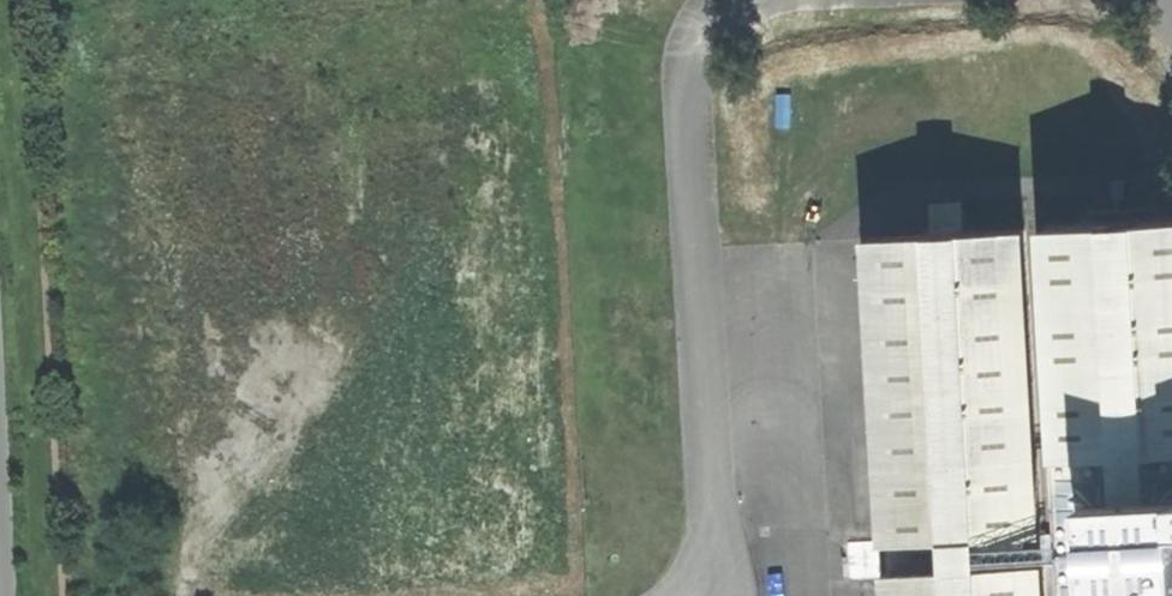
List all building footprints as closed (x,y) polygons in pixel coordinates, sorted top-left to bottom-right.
[(927,202),(929,233),(963,231),(961,201),(927,202)] [(1045,226),(1066,595),(1171,595),(1171,219),(1045,226)] [(1024,228),(963,231),(929,233),(869,236),(889,595),(1044,595),(1024,228)]
